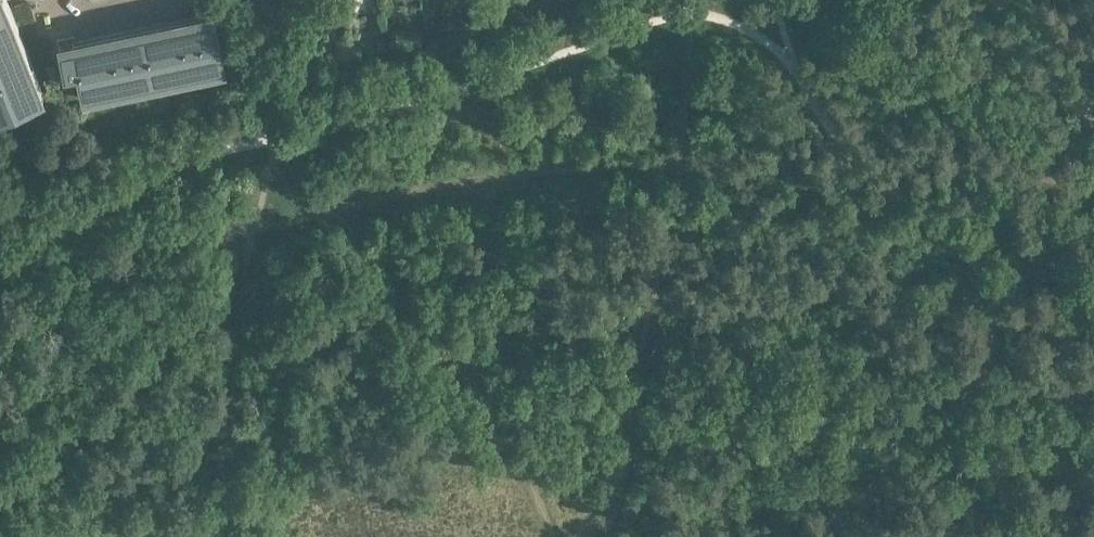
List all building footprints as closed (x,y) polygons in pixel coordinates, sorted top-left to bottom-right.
[(6,10),(2,0),(0,0),(0,106),(43,88),(42,86),(38,88),(6,10)] [(77,43),(76,37),(61,40),(68,70),(80,68),(83,83),(86,98),(88,98),(87,91),(222,63),(223,69),(225,69),(212,7),(210,8),(212,14),(77,43)]
